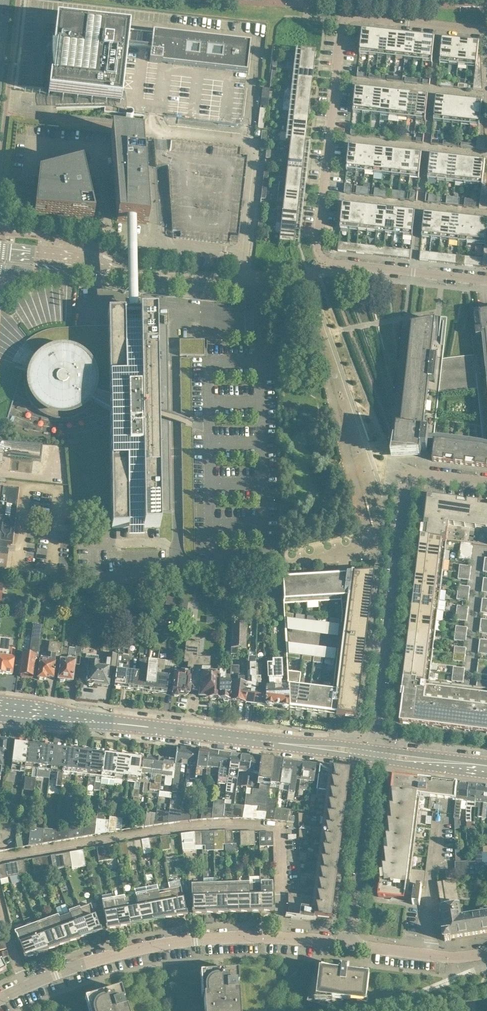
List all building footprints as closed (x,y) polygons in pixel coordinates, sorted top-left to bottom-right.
[(51,81),(53,95),(56,108),(104,108),(104,113),(118,114),(130,116),(131,113),(132,113),(132,114),(133,115),(144,117),(144,115),(240,126),(246,76),(246,75),(247,75),(250,44),(152,33),(56,22),(52,52),(50,52),(50,59),(50,66),(50,73),(51,81)] [(362,30),(360,54),(369,56),(372,31),(362,30)] [(369,56),(378,57),(381,32),(372,31),(369,56)] [(390,33),(381,32),(378,57),(387,58),(390,33)] [(387,58),(396,59),(399,34),(390,33),(387,58)] [(408,35),(399,34),(396,59),(405,60),(408,35)] [(405,60),(414,61),(417,36),(408,35),(405,60)] [(426,37),(417,36),(414,61),(423,62),(426,37)] [(423,62),(432,63),(435,38),(426,37),(423,62)] [(452,40),(442,39),(440,64),(449,65),(452,40)] [(461,41),(452,40),(449,65),(458,66),(461,41)] [(458,66),(467,67),(470,42),(461,41),(458,66)] [(483,91),(481,56),(478,56),(479,43),(470,42),(467,67),(476,68),(473,89),(483,91)] [(315,53),(295,50),(294,61),(314,63),(315,53)] [(312,73),(314,63),(294,61),(293,71),(312,73)] [(311,83),(312,73),(293,71),(292,81),(311,83)] [(290,91),(310,94),(311,83),(292,81),(290,91)] [(261,98),(268,99),(269,89),(262,88),(261,98)] [(365,89),(356,88),(353,113),(363,114),(365,89)] [(372,115),(374,90),(365,89),(363,114),(372,115)] [(381,116),(383,91),(374,90),(372,115),(381,116)] [(284,91),(283,101),(309,104),(310,94),(290,91),(284,91)] [(389,117),(392,92),(383,91),(381,116),(389,117)] [(392,92),(389,117),(389,122),(398,123),(398,118),(401,93),(392,92)] [(410,94),(401,93),(398,118),(407,119),(410,94)] [(416,120),(419,95),(410,94),(407,119),(416,120)] [(428,97),(419,95),(416,120),(426,121),(428,97)] [(434,122),(443,123),(446,99),(436,97),(434,122)] [(455,100),(446,99),(443,123),(452,124),(455,100)] [(452,124),(461,125),(464,101),(455,100),(452,124)] [(308,114),(309,104),(283,101),(282,111),(288,112),(308,114)] [(473,102),(464,101),(461,125),(470,126),(473,102)] [(486,150),(484,115),(481,115),(482,103),(473,102),(470,126),(479,127),(476,149),(486,150)] [(287,122),(307,124),(308,114),(288,112),(287,122)] [(286,132),(306,134),(307,124),(287,122),(286,132)] [(305,144),(306,134),(286,132),(285,142),(309,145),(309,144),(305,144)] [(117,221),(125,222),(135,223),(148,224),(141,138),(141,137),(129,136),(110,134),(117,221)] [(154,138),(153,139),(156,167),(167,166),(172,238),(230,245),(230,237),(238,238),(247,156),(240,155),(240,148),(154,138)] [(288,153),(308,155),(309,145),(285,142),(290,143),(288,153)] [(359,147),(349,146),(347,171),(356,172),(359,147)] [(356,172),(365,173),(368,148),(359,147),(356,172)] [(377,149),(368,148),(365,173),(374,174),(377,149)] [(386,150),(377,149),(374,174),(383,175),(386,150)] [(383,175),(392,176),(394,152),(386,150),(383,175)] [(403,153),(394,152),(392,176),(401,177),(403,153)] [(307,165),(308,155),(288,153),(287,163),(307,165)] [(401,177),(410,178),(412,154),(403,153),(401,177)] [(422,155),(412,154),(410,178),(419,179),(422,155)] [(428,180),(437,181),(440,157),(430,156),(428,180)] [(437,181),(446,182),(449,158),(440,157),(437,181)] [(458,159),(449,158),(446,182),(455,183),(458,159)] [(455,183),(464,184),(467,160),(458,159),(455,183)] [(476,161),(467,160),(464,184),(473,185),(476,161)] [(484,174),(485,162),(476,161),(473,185),(482,186),(479,208),(486,209),(486,174),(484,174)] [(286,173),(306,175),(307,165),(287,163),(286,173)] [(39,174),(37,185),(34,212),(94,218),(85,179),(82,165),(39,174)] [(285,183),(305,185),(306,175),(286,173),(285,183)] [(304,196),(305,185),(285,183),(279,183),(278,193),(304,196)] [(283,203),(302,206),(304,196),(278,193),(277,203),(283,203)] [(301,216),(302,206),(283,203),(282,214),(301,216)] [(352,206),(343,205),(340,229),(341,229),(350,230),(352,206)] [(352,206),(350,230),(358,231),(361,207),(352,206)] [(370,208),(361,207),(358,231),(367,232),(370,208)] [(379,209),(370,208),(367,232),(376,233),(379,209)] [(388,210),(379,209),(376,233),(385,234),(388,210)] [(388,210),(385,234),(394,235),(397,211),(388,210)] [(406,212),(397,211),(394,235),(403,236),(406,212)] [(406,212),(403,236),(413,237),(415,213),(406,212)] [(276,223),(300,226),(301,216),(282,214),(277,213),(276,223)] [(422,238),(431,239),(434,215),(424,214),(422,238)] [(443,216),(434,215),(431,239),(440,240),(443,216)] [(452,217),(443,216),(440,240),(449,241),(452,217)] [(449,241),(458,242),(461,218),(452,217),(449,241)] [(470,219),(461,218),(458,242),(467,243),(470,219)] [(479,220),(470,219),(467,243),(476,244),(479,220)] [(476,244),(485,245),(483,258),(481,258),(474,257),(473,266),(486,268),(486,233),(486,232),(486,221),(479,220),(476,244)] [(15,368),(21,370),(28,372),(28,374),(28,376),(27,377),(27,379),(27,381),(27,383),(27,385),(27,386),(28,388),(28,390),(29,392),(29,393),(30,395),(30,396),(31,398),(32,400),(33,402),(35,404),(37,406),(38,407),(41,409),(43,411),(45,412),(47,413),(49,414),(50,414),(51,415),(53,415),(56,416),(58,416),(59,416),(61,416),(62,416),(66,416),(67,416),(69,416),(72,415),(75,414),(78,412),(80,411),(82,410),(83,409),(84,408),(85,407),(87,405),(89,403),(90,401),(91,400),(109,410),(112,528),(128,528),(128,523),(143,523),(143,527),(160,527),(160,513),(171,513),(169,423),(158,420),(158,412),(170,414),(170,413),(169,413),(167,326),(156,326),(156,312),(139,313),(139,317),(136,317),(135,223),(125,222),(127,317),(124,317),(124,313),(108,313),(108,327),(61,328),(57,328),(53,329),(48,330),(46,330),(44,331),(42,331),(40,332),(37,334),(33,336),(30,339),(27,341),(25,343),(49,369),(47,371),(46,371),(45,371),(44,371),(44,372),(43,373),(43,374),(43,375),(44,375),(44,376),(45,376),(15,367),(15,368)] [(299,236),(300,226),(276,223),(275,233),(279,234),(299,236)] [(279,234),(278,244),(288,245),(290,246),(298,247),(299,236),(279,234)] [(338,251),(347,252),(348,243),(339,242),(338,251)] [(357,244),(348,243),(347,252),(356,253),(357,244)] [(356,253),(365,254),(366,245),(357,244),(356,253)] [(365,254),(374,255),(375,246),(366,245),(365,254)] [(374,255),(383,256),(384,247),(375,246),(374,255)] [(393,248),(384,247),(383,256),(392,257),(393,248)] [(402,249),(393,248),(392,257),(401,258),(402,249)] [(409,259),(410,259),(411,250),(402,249),(401,258),(409,259)] [(430,252),(420,251),(419,260),(429,261),(430,252)] [(439,253),(430,252),(429,261),(438,262),(439,253)] [(448,254),(439,253),(438,262),(447,263),(448,254)] [(447,263),(456,264),(457,255),(448,254),(447,263)] [(466,256),(457,255),(456,264),(465,265),(466,256)] [(465,265),(473,266),(474,257),(466,256),(465,265)] [(481,307),(478,308),(475,308),(473,308),(474,318),(476,336),(476,337),(482,336),(486,380),(486,307),(481,307)] [(436,321),(422,323),(420,324),(411,325),(412,326),(406,384),(401,429),(397,429),(396,441),(395,441),(392,458),(420,456),(421,456),(421,450),(427,450),(427,451),(428,443),(434,444),(432,461),(486,468),(486,444),(429,437),(430,432),(429,432),(429,434),(423,433),(429,382),(435,382),(438,356),(437,356),(438,349),(433,348),(434,340),(436,321)] [(204,340),(179,341),(180,356),(204,355),(204,340)] [(181,413),(192,416),(191,358),(180,358),(181,413)] [(2,463),(3,454),(7,455),(8,454),(40,458),(42,445),(0,441),(0,462),(2,463)] [(11,545),(17,491),(2,489),(2,491),(0,490),(0,543),(11,545)] [(486,545),(486,504),(428,496),(424,527),(423,536),(423,537),(447,540),(471,543),(486,545)] [(423,537),(421,547),(445,550),(447,540),(423,537)] [(68,566),(70,542),(62,542),(61,561),(60,561),(60,566),(68,566)] [(473,546),(471,546),(462,545),(461,552),(472,553),(473,546)] [(421,547),(420,557),(444,560),(445,550),(421,547)] [(471,560),(472,553),(461,552),(460,559),(469,560),(471,560)] [(420,557),(419,567),(443,570),(444,560),(420,557)] [(471,567),(469,566),(460,565),(460,572),(471,574),(471,567)] [(419,567),(418,577),(442,580),(443,570),(419,567)] [(364,651),(363,651),(365,641),(365,640),(373,572),(353,574),(353,576),(350,576),(350,574),(345,574),(345,576),(339,576),(341,601),(342,615),(340,626),(346,627),(345,638),(343,649),(337,649),(333,688),(330,712),(336,713),(335,714),(355,717),(363,652),(364,652),(364,651)] [(470,581),(471,574),(460,572),(459,579),(468,580),(470,581)] [(323,575),(316,576),(318,602),(329,601),(328,575),(327,575),(327,577),(323,577),(323,575)] [(334,575),(328,575),(329,601),(341,601),(339,576),(334,577),(334,575)] [(311,576),(305,577),(307,603),(318,602),(316,576),(316,578),(311,578),(311,576)] [(282,582),(281,582),(282,589),(283,604),(295,603),(294,577),(293,577),(293,579),(289,579),(289,578),(282,578),(282,580),(282,582)] [(300,577),(294,577),(295,603),(307,603),(305,577),(305,578),(300,579),(300,577)] [(418,577),(416,588),(440,591),(442,580),(418,577)] [(469,594),(470,587),(459,586),(458,593),(469,594)] [(416,588),(415,598),(439,601),(440,591),(416,588)] [(167,593),(166,601),(181,602),(181,600),(182,595),(167,593)] [(468,601),(469,594),(458,593),(458,600),(468,601)] [(415,598),(414,608),(438,611),(446,612),(447,602),(439,601),(415,598)] [(468,614),(469,607),(458,606),(457,613),(468,614)] [(414,608),(413,618),(437,621),(438,611),(414,608)] [(180,611),(179,622),(192,623),(193,612),(187,611),(180,611)] [(467,621),(468,614),(457,613),(456,620),(467,621)] [(413,618),(411,628),(436,631),(437,621),(413,618)] [(22,655),(19,675),(21,676),(21,677),(26,678),(27,676),(33,677),(35,662),(37,662),(38,657),(42,626),(33,625),(29,656),(22,655)] [(246,648),(247,626),(231,625),(231,655),(237,655),(237,648),(246,648)] [(468,628),(465,628),(457,627),(456,633),(467,635),(468,628)] [(411,628),(410,638),(434,641),(436,631),(411,628)] [(130,632),(129,644),(135,645),(137,632),(130,632)] [(466,642),(467,635),(456,633),(455,640),(466,642)] [(410,638),(409,648),(433,651),(434,641),(410,638)] [(198,689),(200,689),(201,670),(210,670),(210,667),(210,659),(202,658),(197,658),(199,639),(194,639),(194,642),(185,641),(183,662),(188,662),(187,667),(190,668),(189,671),(181,670),(180,672),(174,672),(173,677),(172,692),(171,694),(173,694),(174,696),(177,696),(179,695),(185,696),(186,693),(189,693),(189,688),(192,688),(193,690),(197,690),(198,689)] [(2,675),(4,674),(12,675),(15,650),(8,649),(9,642),(0,641),(0,675),(2,675)] [(39,660),(37,678),(39,680),(44,680),(46,679),(46,678),(54,679),(54,676),(55,671),(56,671),(58,663),(55,662),(55,657),(60,658),(62,644),(49,642),(48,654),(47,661),(39,660)] [(60,660),(57,680),(58,680),(60,682),(63,682),(65,681),(72,682),(74,666),(79,666),(80,657),(81,647),(75,647),(75,648),(74,657),(68,656),(67,661),(60,660)] [(466,648),(464,648),(456,647),(455,654),(466,655),(466,648)] [(409,648),(408,658),(432,661),(433,651),(409,648)] [(86,655),(85,665),(87,665),(86,671),(87,671),(87,674),(87,675),(87,677),(88,678),(86,679),(86,682),(87,684),(86,684),(87,685),(87,684),(89,686),(91,686),(93,685),(94,685),(108,686),(110,670),(116,670),(118,655),(106,653),(105,658),(102,660),(98,660),(98,656),(86,655)] [(465,662),(466,655),(455,654),(454,661),(463,662),(465,662)] [(116,670),(114,687),(123,688),(127,656),(118,655),(116,670)] [(133,689),(135,673),(136,660),(133,659),(133,657),(127,656),(123,688),(133,689)] [(135,673),(133,689),(144,691),(148,659),(143,658),(142,660),(139,660),(137,673),(135,673)] [(408,658),(406,669),(431,672),(432,661),(408,658)] [(148,659),(144,691),(153,692),(155,675),(157,660),(148,659)] [(155,675),(153,692),(166,693),(167,691),(172,692),(173,677),(171,677),(172,670),(174,671),(175,662),(164,660),(164,661),(157,660),(155,675)] [(478,667),(486,668),(486,661),(480,660),(479,660),(478,667)] [(272,664),(274,707),(288,708),(288,707),(288,698),(287,682),(280,682),(280,678),(282,678),(281,661),(272,661),(272,664)] [(229,701),(244,703),(247,685),(243,685),(243,679),(238,679),(238,667),(232,666),(232,662),(230,662),(230,676),(229,701)] [(247,685),(244,703),(253,704),(255,686),(255,665),(255,662),(248,662),(247,664),(247,685)] [(265,705),(264,687),(260,686),(259,678),(261,677),(261,664),(255,665),(255,686),(253,704),(265,705)] [(265,705),(274,707),(272,664),(267,665),(267,678),(268,678),(269,684),(264,684),(264,687),(265,705)] [(219,667),(210,667),(210,670),(201,670),(200,689),(200,696),(204,696),(204,698),(217,699),(217,700),(218,700),(219,669),(219,667)] [(465,669),(462,668),(454,667),(453,674),(464,676),(465,669)] [(478,667),(477,674),(480,674),(486,675),(486,668),(478,667)] [(228,701),(229,701),(230,676),(225,676),(225,669),(219,669),(218,700),(223,700),(223,702),(227,703),(228,701)] [(429,681),(431,672),(406,669),(405,679),(415,680),(429,682),(429,681)] [(287,681),(287,682),(288,698),(288,707),(290,707),(295,708),(295,710),(299,684),(300,673),(287,671),(288,681),(287,681)] [(464,682),(464,676),(453,674),(453,681),(462,682),(464,682)] [(444,728),(467,731),(486,733),(486,689),(477,687),(462,685),(429,681),(429,682),(415,680),(405,679),(404,692),(403,697),(400,723),(444,728)] [(477,687),(486,689),(486,681),(479,680),(477,680),(477,687)] [(310,685),(299,684),(295,710),(302,710),(302,709),(306,709),(306,711),(307,711),(310,685)] [(318,712),(321,686),(310,685),(307,711),(313,712),(313,710),(318,711),(318,712)] [(333,688),(321,686),(318,712),(324,713),(325,711),(330,712),(333,688)] [(1,772),(3,772),(5,759),(4,759),(4,752),(8,752),(10,742),(9,742),(7,742),(6,741),(3,739),(0,741),(0,740),(0,778),(1,772)] [(24,772),(24,770),(27,744),(22,743),(21,741),(17,740),(15,742),(14,742),(11,771),(24,772)] [(37,771),(39,745),(35,745),(34,742),(30,742),(28,744),(27,744),(24,770),(32,771),(31,780),(25,780),(24,790),(34,791),(37,771)] [(39,745),(37,771),(50,773),(52,747),(48,746),(47,744),(43,743),(41,746),(39,745)] [(52,747),(50,773),(57,774),(56,786),(61,787),(62,774),(65,749),(61,748),(59,745),(56,745),(54,747),(52,747)] [(65,749),(62,774),(75,776),(78,750),(73,750),(72,747),(68,746),(66,749),(65,749)] [(79,750),(78,750),(75,776),(88,777),(91,752),(86,751),(85,749),(85,748),(81,748),(79,750)] [(174,765),(171,793),(177,794),(179,773),(184,774),(185,766),(187,766),(189,749),(187,749),(177,748),(174,765)] [(189,749),(187,766),(192,767),(190,779),(192,780),(195,780),(199,751),(189,749)] [(88,777),(95,778),(94,790),(100,791),(101,779),(104,753),(99,753),(98,750),(94,750),(92,752),(91,752),(88,777)] [(104,753),(101,779),(109,780),(108,786),(113,786),(114,780),(117,755),(112,754),(111,752),(107,751),(105,753),(104,753)] [(195,780),(195,782),(200,782),(200,781),(205,782),(205,780),(208,752),(199,751),(195,780)] [(208,752),(205,780),(210,781),(211,776),(215,776),(216,770),(217,770),(219,753),(208,752)] [(117,755),(114,780),(126,782),(129,757),(125,756),(123,753),(119,753),(117,755)] [(224,784),(227,784),(231,755),(219,753),(217,770),(218,770),(217,783),(224,784)] [(129,757),(126,782),(135,783),(133,797),(134,797),(132,807),(136,807),(139,783),(142,758),(137,758),(136,755),(132,754),(130,757),(129,757)] [(227,784),(226,791),(232,793),(233,785),(231,784),(232,778),(237,779),(238,772),(240,756),(231,755),(227,784)] [(143,758),(142,758),(139,783),(143,783),(142,793),(148,794),(149,793),(153,759),(149,759),(149,757),(144,756),(143,758)] [(241,786),(246,787),(250,757),(240,756),(238,772),(243,772),(241,786)] [(153,759),(149,793),(153,794),(153,791),(159,792),(163,761),(160,760),(160,758),(153,757),(153,759)] [(261,758),(250,757),(246,787),(252,787),(253,774),(258,774),(261,758)] [(243,809),(242,818),(264,820),(267,805),(267,800),(269,785),(273,760),(261,758),(258,774),(257,784),(259,784),(258,790),(246,789),(244,806),(243,809)] [(159,792),(159,797),(171,798),(171,793),(170,793),(173,762),(170,762),(171,760),(165,759),(165,761),(163,761),(159,792)] [(279,790),(283,761),(273,760),(269,785),(279,787),(279,790)] [(283,761),(279,790),(288,792),(292,762),(283,761)] [(288,793),(287,800),(293,801),(294,793),(296,779),(300,780),(302,764),(292,762),(288,792),(288,793)] [(316,765),(302,764),(300,780),(299,789),(308,790),(309,782),(313,783),(316,765)] [(319,766),(317,783),(347,787),(349,770),(331,768),(331,773),(319,766)] [(418,795),(421,796),(456,800),(455,803),(456,803),(458,783),(456,783),(454,783),(454,785),(447,785),(447,784),(440,784),(440,783),(433,783),(433,780),(419,779),(393,776),(391,792),(409,794),(418,795)] [(317,783),(316,790),(328,791),(315,897),(288,894),(289,916),(285,916),(285,917),(315,920),(313,919),(313,917),(330,919),(347,787),(317,783)] [(454,815),(454,818),(455,818),(459,819),(460,809),(466,810),(467,802),(469,784),(458,783),(456,803),(454,815)] [(466,810),(466,813),(466,822),(471,822),(471,814),(472,808),(475,808),(476,803),(477,785),(472,785),(469,784),(467,802),(466,810)] [(476,803),(475,808),(479,809),(478,817),(482,818),(485,786),(477,785),(476,803)] [(412,870),(421,796),(418,795),(409,794),(391,792),(378,897),(413,901),(413,904),(413,905),(413,904),(419,904),(419,905),(420,905),(422,888),(424,888),(426,871),(416,870),(412,870)] [(264,820),(273,820),(275,809),(276,809),(276,808),(276,804),(277,804),(278,800),(267,800),(267,805),(264,820)] [(213,801),(212,809),(211,819),(222,819),(224,804),(224,803),(213,801)] [(224,804),(222,819),(232,818),(233,811),(234,805),(231,805),(224,804)] [(232,818),(242,818),(243,809),(244,806),(234,804),(234,805),(233,811),(232,818)] [(212,809),(202,808),(201,820),(211,819),(212,809)] [(281,821),(282,809),(276,808),(276,809),(275,809),(273,820),(281,821)] [(169,812),(167,824),(180,822),(181,815),(181,811),(169,809),(169,812)] [(281,821),(287,822),(288,816),(289,810),(282,809),(281,821)] [(157,811),(156,814),(155,825),(167,824),(169,812),(157,811)] [(146,816),(145,827),(155,825),(156,814),(146,814),(146,816)] [(181,815),(180,822),(191,821),(191,814),(181,815)] [(134,829),(142,827),(145,827),(146,816),(136,815),(134,829)] [(109,820),(108,833),(122,831),(123,818),(110,817),(109,820)] [(96,824),(95,835),(108,833),(109,820),(104,820),(97,819),(96,824)] [(82,826),(81,838),(95,835),(96,824),(83,823),(82,826)] [(69,829),(68,840),(81,838),(82,826),(70,825),(69,829)] [(30,827),(28,847),(41,844),(43,829),(30,827)] [(56,830),(55,842),(68,840),(69,829),(60,828),(56,827),(56,830)] [(43,829),(41,844),(55,842),(56,830),(43,829)] [(217,832),(213,832),(214,846),(214,851),(223,851),(223,845),(225,845),(224,831),(217,831),(217,832)] [(194,832),(180,834),(182,851),(195,850),(195,846),(194,832)] [(202,832),(202,846),(214,846),(213,832),(202,832)] [(259,847),(273,846),(272,832),(259,833),(259,847)] [(169,850),(167,837),(167,836),(160,837),(160,838),(162,851),(169,850)] [(156,838),(148,839),(151,853),(158,852),(156,838)] [(148,839),(137,841),(139,851),(143,850),(143,854),(151,853),(148,839)] [(137,841),(126,843),(128,857),(129,862),(136,861),(135,851),(139,851),(137,841)] [(121,858),(128,857),(126,843),(119,844),(119,845),(121,858)] [(111,846),(103,847),(106,861),(113,859),(111,846)] [(96,848),(96,849),(98,862),(106,861),(103,847),(96,848)] [(72,867),(72,869),(86,867),(83,851),(83,850),(69,853),(72,867)] [(475,852),(475,862),(475,870),(484,870),(483,851),(475,852)] [(69,853),(62,854),(64,868),(72,867),(69,853)] [(57,869),(64,868),(62,854),(50,856),(51,857),(53,870),(57,869)] [(49,871),(47,857),(46,857),(39,858),(41,872),(49,871)] [(39,858),(32,859),(34,873),(41,872),(39,858)] [(24,861),(16,862),(19,876),(26,874),(24,861)] [(467,862),(467,861),(456,861),(456,871),(456,877),(456,878),(467,877),(467,862)] [(11,877),(19,876),(16,862),(9,863),(9,864),(11,877)] [(475,870),(475,862),(467,862),(467,877),(469,877),(475,877),(475,870)] [(203,885),(204,912),(204,914),(205,914),(205,913),(215,914),(215,912),(215,885),(214,879),(203,879),(203,885)] [(451,938),(457,937),(454,915),(460,914),(460,911),(456,881),(451,881),(438,883),(446,935),(444,935),(445,941),(451,940),(451,938)] [(250,912),(261,913),(261,911),(260,883),(249,884),(250,911),(250,913),(250,912)] [(261,911),(261,913),(262,913),(262,911),(273,912),(273,910),(272,887),(272,883),(260,883),(261,911)] [(215,912),(215,914),(216,914),(216,913),(227,914),(227,912),(226,884),(215,885),(215,912)] [(228,912),(238,913),(238,911),(237,884),(226,884),(227,912),(227,914),(228,914),(228,912)] [(238,911),(238,913),(239,913),(239,912),(250,913),(250,911),(249,884),(237,884),(238,911)] [(191,885),(192,911),(192,913),(204,914),(204,912),(203,885),(191,885)] [(174,916),(174,918),(175,918),(175,917),(186,916),(186,914),(181,887),(169,889),(174,916)] [(164,919),(174,918),(174,916),(169,889),(158,891),(163,918),(163,920),(164,920),(164,919)] [(152,920),(152,922),(153,922),(153,921),(163,920),(163,918),(158,891),(147,893),(152,920)] [(141,923),(152,922),(152,920),(147,893),(135,895),(140,922),(141,924),(141,923)] [(129,925),(130,926),(130,925),(141,924),(140,922),(135,895),(124,897),(129,925)] [(119,927),(130,926),(129,925),(124,897),(113,899),(118,927),(118,928),(119,928),(119,927)] [(102,902),(106,927),(107,929),(118,928),(118,927),(113,899),(102,902)] [(89,934),(89,936),(90,936),(90,935),(101,932),(100,930),(90,904),(79,908),(89,934)] [(78,938),(69,912),(66,905),(55,909),(58,916),(67,942),(68,944),(69,944),(68,942),(79,940),(78,938)] [(478,914),(480,923),(479,923),(480,934),(486,932),(486,907),(485,907),(482,907),(483,911),(481,911),(481,914),(478,914)] [(78,938),(79,940),(79,939),(89,936),(89,934),(79,908),(69,912),(78,938)] [(457,937),(480,934),(479,923),(480,923),(478,914),(463,917),(462,910),(460,911),(460,914),(454,915),(457,937)] [(57,946),(57,948),(58,948),(58,946),(68,944),(67,942),(58,916),(47,920),(57,946)] [(46,950),(47,952),(47,950),(57,948),(57,946),(47,920),(36,924),(46,950)] [(36,954),(47,952),(46,950),(36,924),(26,928),(35,954),(36,956),(37,956),(36,954)] [(25,959),(36,956),(35,954),(26,928),(15,932),(24,956),(25,959)] [(333,970),(323,968),(323,972),(322,980),(314,978),(314,976),(307,1002),(346,1010),(365,1010),(369,978),(370,974),(361,974),(351,974),(351,976),(349,975),(350,969),(346,969),(346,965),(342,965),(341,965),(339,966),(335,968),(333,970)] [(214,973),(204,973),(202,974),(200,974),(201,997),(203,997),(204,1010),(240,1010),(239,992),(238,992),(236,992),(236,984),(237,984),(238,984),(237,971),(214,973)] [(98,995),(88,998),(86,999),(85,999),(88,1010),(127,1010),(126,1008),(125,1008),(125,1009),(124,1009),(122,1001),(123,1001),(124,1000),(120,988),(108,992),(98,995)]
